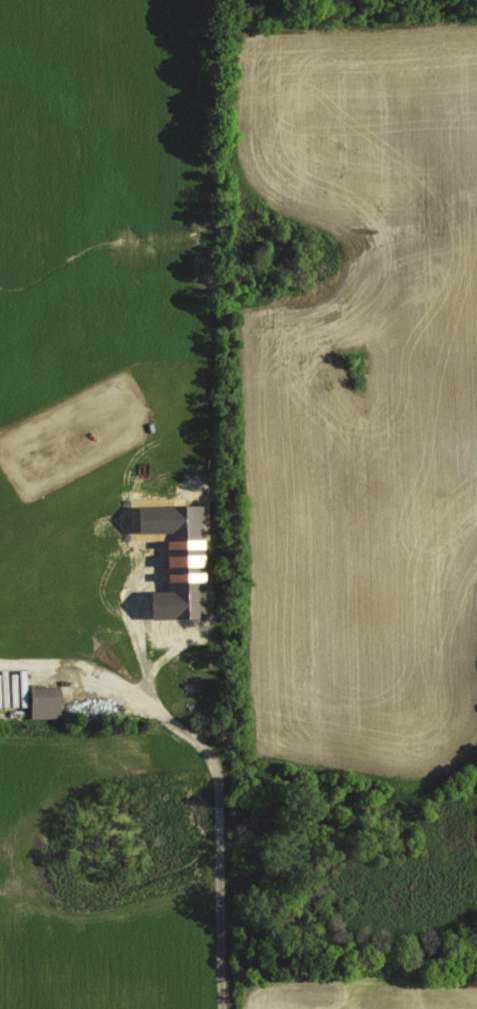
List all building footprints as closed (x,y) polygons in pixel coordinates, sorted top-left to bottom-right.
[(26,717),(56,716),(55,683),(25,684),(26,717)]
